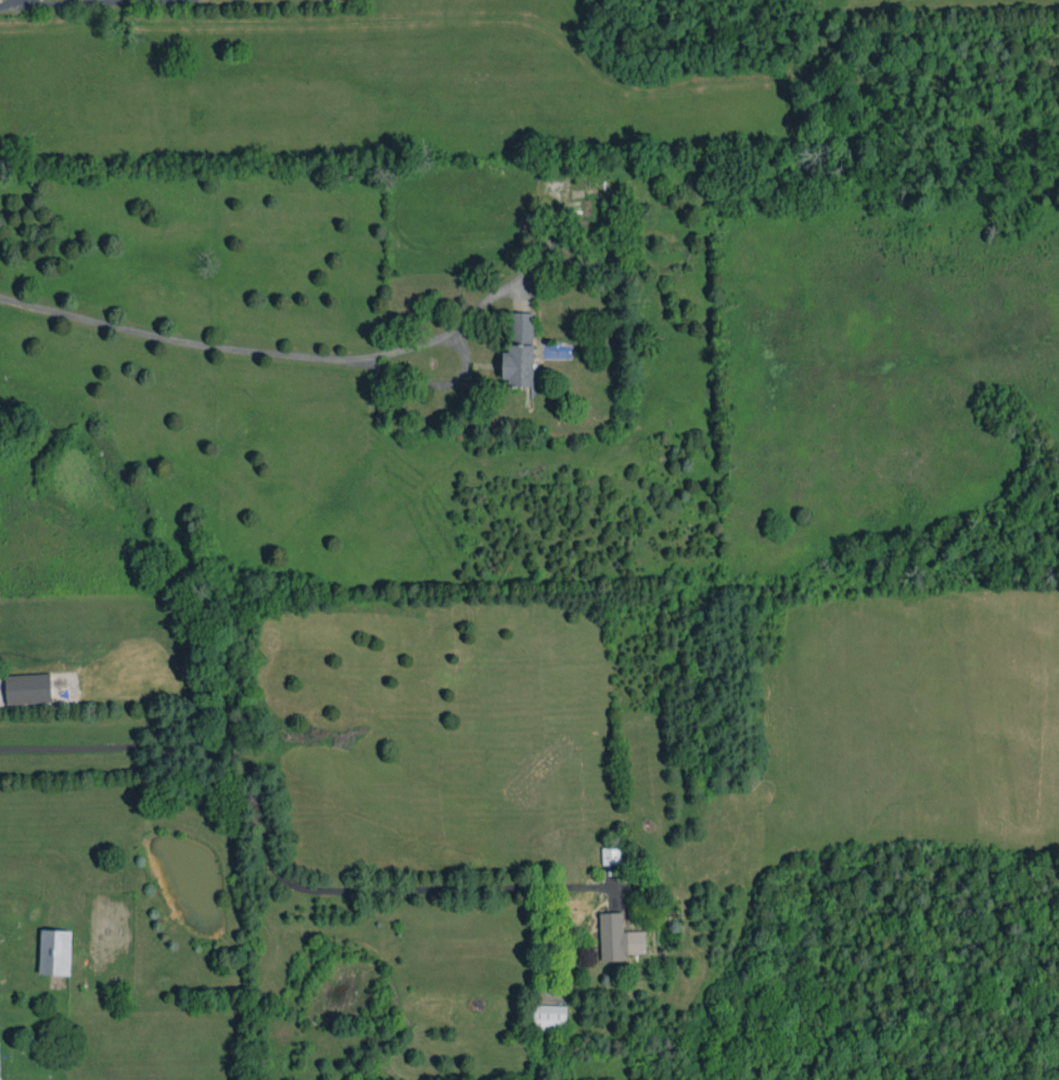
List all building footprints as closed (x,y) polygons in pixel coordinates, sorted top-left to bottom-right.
[(532,387),(533,313),(512,312),(512,352),(504,352),(503,387),(532,387)] [(52,703),(50,673),(5,675),(7,705),(52,703)] [(619,847),(602,847),(602,864),(620,864),(619,847)] [(625,960),(625,954),(646,953),(645,931),(623,931),(622,912),(599,913),(601,961),(625,960)] [(39,974),(70,975),(71,930),(41,929),(39,974)] [(566,1031),(566,1006),(533,1005),(532,1030),(566,1031)]
